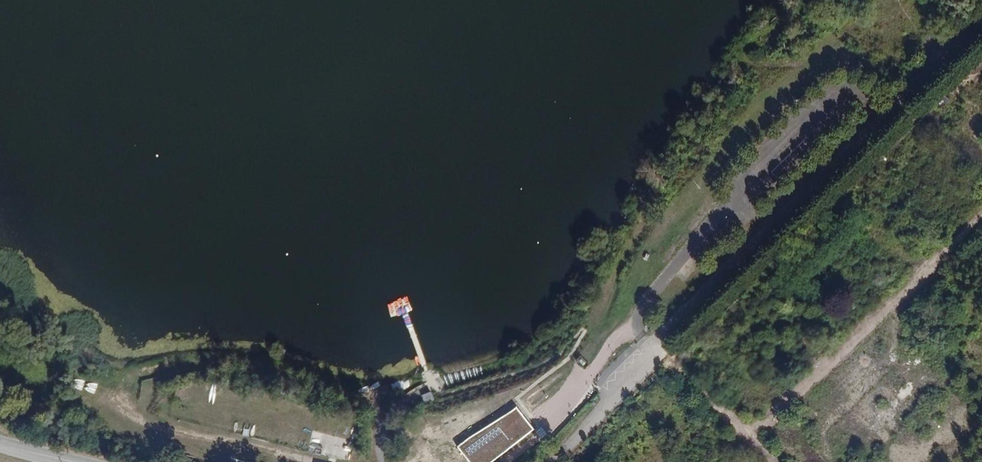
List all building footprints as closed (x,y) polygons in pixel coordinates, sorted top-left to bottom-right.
[(855,334),(867,323),(862,319),(850,329),(855,334)] [(431,392),(422,396),(425,403),(434,400),(431,392)] [(531,435),(512,416),(483,439),(460,461),(503,461),(531,435)]
